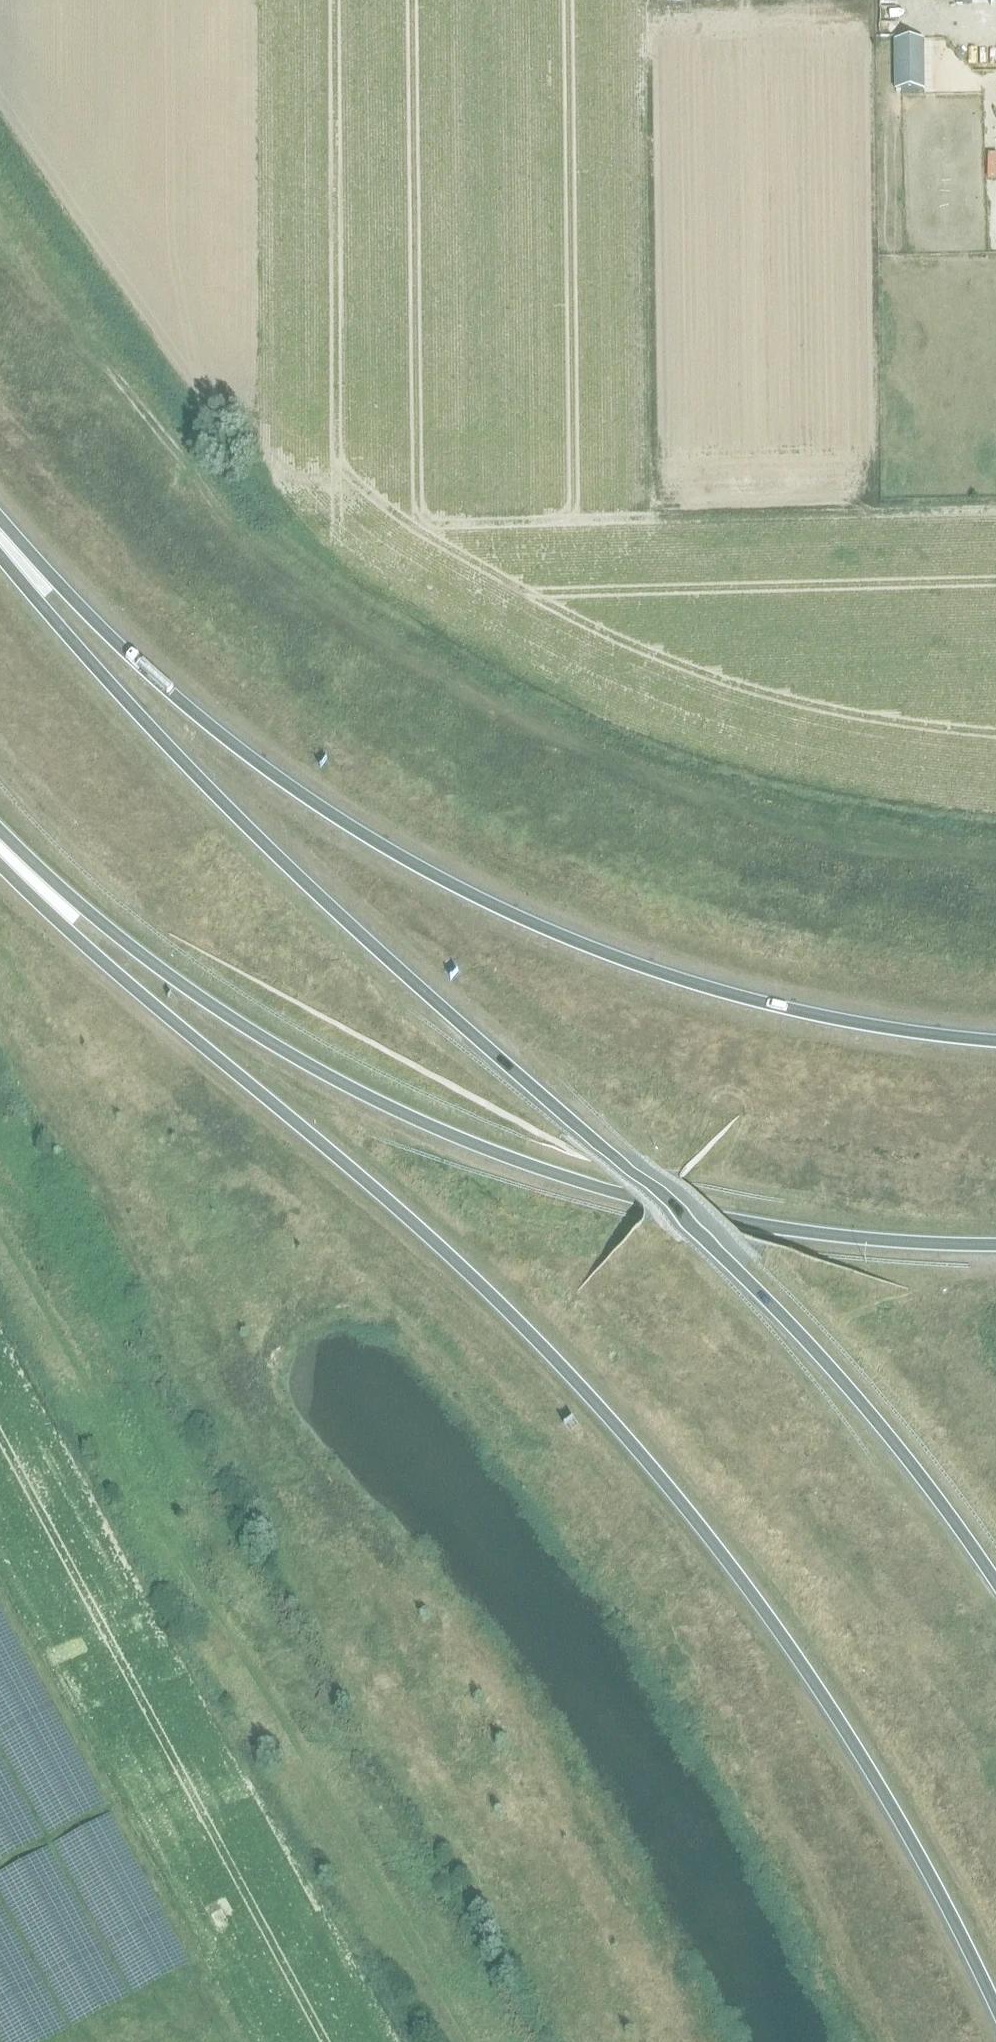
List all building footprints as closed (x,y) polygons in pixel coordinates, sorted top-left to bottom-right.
[(899,91),(920,90),(920,40),(899,40),(899,91)] [(986,143),(986,168),(995,168),(995,143),(986,143)]
